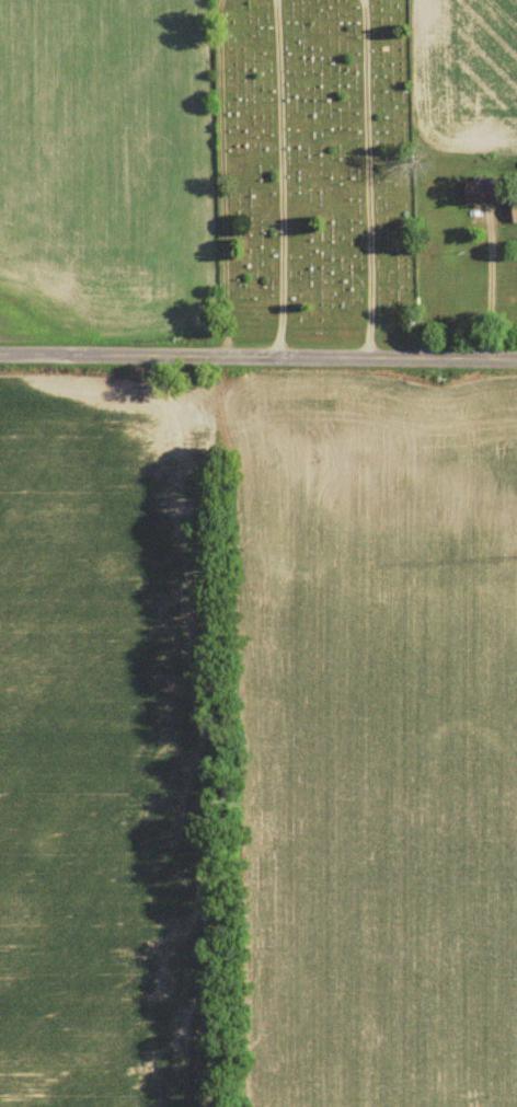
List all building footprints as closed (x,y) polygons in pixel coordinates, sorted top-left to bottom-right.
[(496,208),(496,186),(462,186),(462,208),(496,208)]
